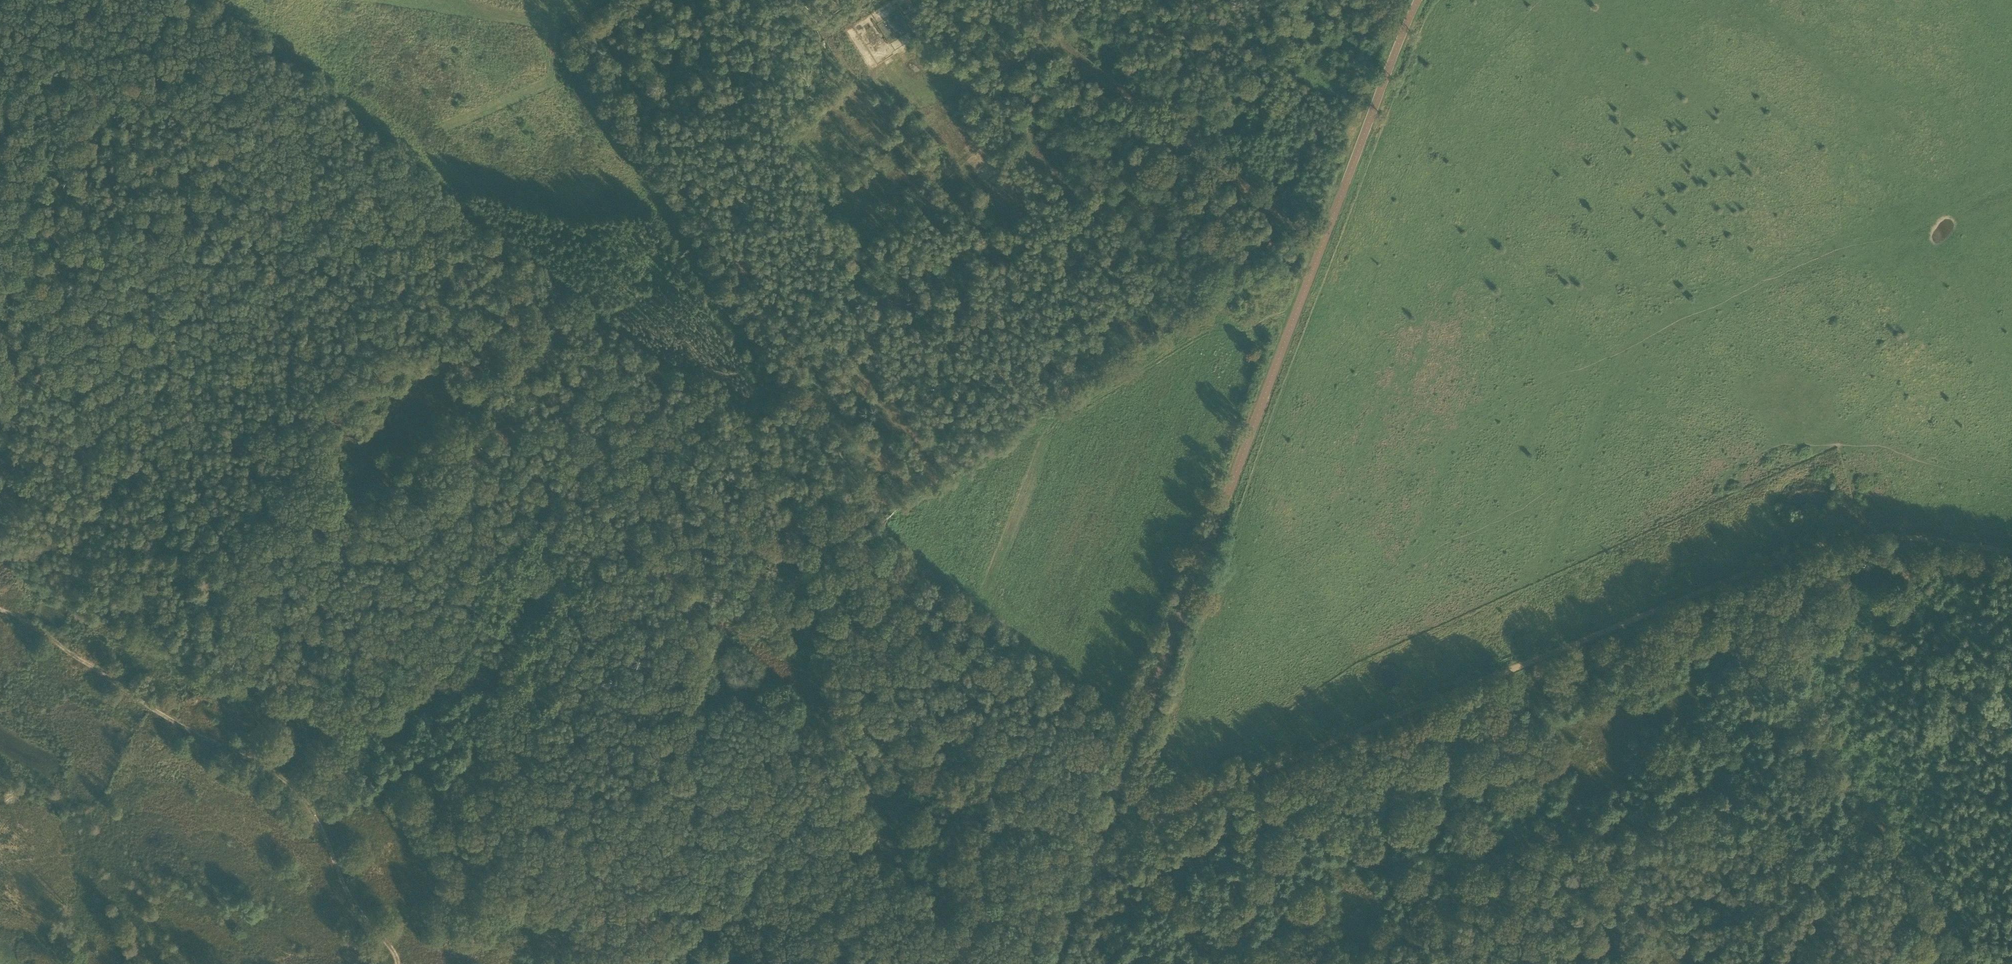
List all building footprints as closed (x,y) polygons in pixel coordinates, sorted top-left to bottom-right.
[(1285,242),(1279,238),(1275,243),(1270,240),(1266,246),(1270,249),(1267,253),(1274,258),(1285,242)]
